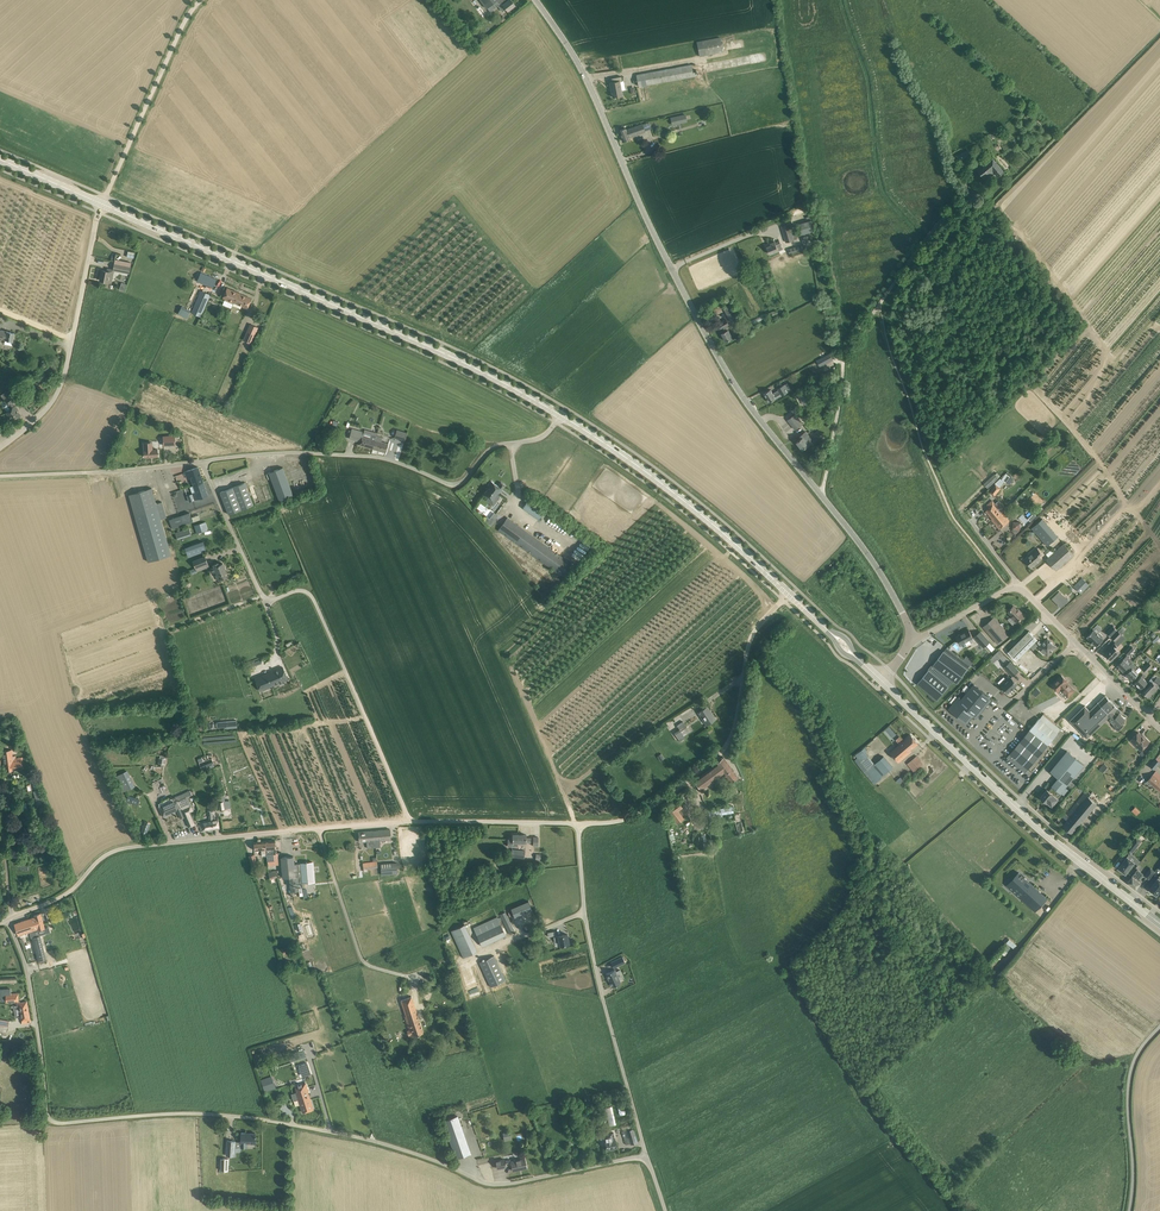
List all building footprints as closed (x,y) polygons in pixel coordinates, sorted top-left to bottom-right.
[(487,8),(488,8),(490,11),(500,4),(499,3),(502,1),(504,4),(503,4),(508,11),(515,5),(511,0),(509,0),(508,1),(508,0),(481,0),(487,8)] [(697,41),(700,55),(723,51),(720,37),(697,41)] [(636,75),(639,86),(644,85),(697,75),(695,63),(636,75)] [(611,78),(612,82),(610,83),(613,97),(622,95),(620,81),(622,81),(621,76),(611,78)] [(685,114),(671,118),(673,124),(687,121),(685,114)] [(619,130),(623,141),(630,139),(629,137),(645,131),(643,124),(626,129),(626,128),(619,130)] [(968,150),(956,155),(960,164),(972,158),(968,150)] [(985,162),(977,169),(985,179),(995,171),(999,176),(1005,171),(991,156),(986,161),(985,160),(984,161),(985,162)] [(798,224),(801,234),(814,231),(811,220),(798,224)] [(781,226),(786,242),(797,239),(792,222),(781,226)] [(788,250),(789,254),(809,248),(806,237),(802,238),(804,245),(788,250)] [(770,243),(771,245),(767,246),(770,254),(779,250),(777,246),(781,244),(780,241),(775,242),(775,241),(770,243)] [(113,270),(129,273),(130,267),(114,264),(113,270)] [(105,281),(111,282),(112,278),(109,277),(110,272),(108,271),(102,270),(100,280),(105,281)] [(199,278),(198,281),(213,288),(214,284),(217,279),(201,272),(199,278)] [(234,302),(238,293),(227,288),(223,297),(225,298),(225,300),(229,301),(229,300),(234,302)] [(192,312),(200,316),(210,294),(201,290),(192,312)] [(251,298),(238,293),(234,302),(233,305),(240,309),(242,305),(247,308),(251,298)] [(171,308),(174,312),(180,306),(176,303),(171,308)] [(724,308),(731,321),(738,318),(731,304),(724,308)] [(178,313),(188,318),(191,311),(181,306),(178,313)] [(722,333),(726,341),(733,338),(728,329),(728,330),(726,326),(729,325),(726,320),(718,324),(721,329),(722,328),(724,332),(722,333)] [(251,324),(244,340),(251,343),(258,327),(251,324)] [(12,341),(13,341),(15,333),(0,330),(0,341),(1,341),(1,339),(5,340),(5,344),(11,345),(12,341)] [(830,354),(817,361),(820,366),(833,359),(830,354)] [(764,393),(770,402),(782,395),(788,391),(784,385),(778,389),(780,392),(774,395),(771,389),(764,393)] [(10,388),(1,395),(5,399),(4,400),(7,403),(2,407),(6,412),(10,416),(13,420),(21,414),(17,410),(18,409),(15,405),(12,402),(18,398),(14,392),(10,388)] [(795,414),(788,420),(795,429),(803,423),(795,414)] [(811,431),(817,438),(825,432),(820,425),(811,431)] [(360,444),(373,448),(376,435),(371,434),(371,436),(364,434),(364,432),(352,428),(351,431),(349,430),(347,435),(350,436),(349,438),(361,441),(360,444)] [(395,437),(405,440),(407,433),(397,429),(395,437)] [(797,442),(803,449),(814,441),(806,431),(805,432),(801,436),(803,438),(797,442)] [(175,444),(175,435),(163,436),(164,445),(175,444)] [(376,435),(373,448),(386,452),(387,446),(388,443),(381,441),(382,437),(376,435)] [(144,442),(144,450),(144,456),(158,456),(157,449),(153,449),(153,442),(144,442)] [(190,477),(194,485),(203,482),(198,467),(184,471),(187,478),(190,477)] [(269,472),(279,501),(293,495),(283,467),(269,472)] [(1007,473),(1003,479),(1009,484),(1013,478),(1007,473)] [(484,493),(489,497),(492,499),(497,492),(499,493),(505,485),(501,482),(499,486),(491,481),(486,488),(487,489),(484,493)] [(203,482),(194,485),(196,492),(187,495),(189,501),(208,495),(203,482)] [(244,482),(220,492),(229,514),(253,505),(244,482)] [(990,491),(995,495),(1000,488),(995,484),(990,491)] [(152,488),(128,494),(148,561),(171,555),(160,519),(166,517),(162,502),(157,503),(152,488)] [(184,488),(172,492),(178,510),(182,509),(184,514),(189,512),(184,496),(186,495),(184,488)] [(523,507),(539,519),(546,509),(530,498),(523,507)] [(992,519),(993,521),(1003,512),(995,503),(993,501),(987,505),(990,508),(987,510),(993,518),(992,519)] [(189,512),(169,519),(172,528),(193,521),(189,512)] [(1003,512),(993,521),(1000,529),(1010,521),(1003,512)] [(487,516),(484,520),(491,526),(497,516),(493,513),(490,518),(487,516)] [(506,519),(501,526),(498,530),(565,578),(575,566),(507,517),(506,519)] [(1032,528),(1048,545),(1059,535),(1043,518),(1032,528)] [(194,525),(197,533),(208,530),(205,521),(194,525)] [(1013,528),(1020,529),(1022,522),(1014,521),(1013,528)] [(175,532),(177,539),(191,535),(189,528),(175,532)] [(185,547),(188,557),(206,550),(203,541),(185,547)] [(1046,559),(1056,570),(1074,554),(1064,543),(1046,559)] [(1030,554),(1031,555),(1025,560),(1031,567),(1041,559),(1038,556),(1041,553),(1037,548),(1034,550),(1030,554)] [(193,561),(195,568),(208,563),(205,556),(193,561)] [(218,580),(226,577),(225,573),(226,572),(223,563),(219,565),(218,562),(213,564),(214,567),(210,568),(212,573),(216,571),(219,579),(218,580)] [(1074,586),(1081,593),(1089,584),(1082,577),(1074,586)] [(1059,591),(1052,598),(1061,607),(1068,600),(1059,591)] [(1011,616),(1017,622),(1024,615),(1018,609),(1017,609),(1014,606),(1008,611),(1012,615),(1011,616)] [(994,617),(984,626),(998,643),(1008,634),(994,617)] [(1107,632),(1110,636),(1117,629),(1113,626),(1107,632)] [(956,637),(960,644),(973,637),(969,629),(962,632),(963,633),(956,637)] [(1093,643),(1096,646),(1103,639),(1102,637),(1103,636),(1099,632),(1098,633),(1094,629),(1087,637),(1090,640),(1089,641),(1092,644),(1093,643)] [(974,636),(984,647),(990,642),(980,631),(974,636)] [(1008,652),(1016,660),(1038,639),(1029,631),(1008,652)] [(1112,637),(1116,641),(1122,634),(1118,631),(1112,637)] [(1039,640),(1037,642),(1040,646),(1039,647),(1047,656),(1056,647),(1047,638),(1042,643),(1039,640)] [(1110,658),(1112,660),(1120,652),(1116,648),(1118,646),(1114,643),(1104,653),(1106,655),(1105,656),(1109,659),(1110,658)] [(1125,652),(1128,655),(1135,648),(1131,645),(1125,652)] [(944,651),(933,666),(953,680),(957,683),(968,669),(968,668),(971,665),(963,659),(947,647),(944,651)] [(1127,655),(1117,665),(1123,671),(1125,669),(1132,662),(1133,661),(1127,655)] [(1004,667),(1013,676),(1019,671),(1010,661),(1004,667)] [(1128,672),(1126,674),(1132,680),(1139,673),(1135,669),(1137,666),(1132,662),(1125,669),(1128,672)] [(1143,669),(1146,672),(1153,666),(1149,662),(1143,669)] [(929,669),(917,683),(937,700),(953,680),(933,666),(933,665),(930,670),(929,669)] [(271,673),(256,679),(259,688),(260,690),(264,689),(288,679),(283,667),(270,672),(271,673)] [(1135,683),(1141,689),(1148,682),(1144,678),(1145,676),(1143,674),(1135,683)] [(1052,685),(1057,691),(1061,688),(1069,696),(1075,690),(1067,683),(1068,682),(1062,675),(1052,685)] [(1148,697),(1158,687),(1156,685),(1157,684),(1158,685),(1159,683),(1159,684),(1159,682),(1159,679),(1157,677),(1154,675),(1149,681),(1151,683),(1143,692),(1148,697)] [(1004,676),(998,682),(1002,686),(1001,686),(1008,693),(1018,684),(1011,677),(1007,680),(1005,678),(1004,676)] [(948,709),(967,724),(974,716),(976,718),(992,699),(974,684),(961,699),(958,696),(948,709)] [(1036,687),(1030,692),(1033,696),(1039,690),(1036,687)] [(1124,725),(1122,722),(1126,719),(1119,712),(1118,712),(1116,711),(1118,708),(1106,695),(1090,710),(1085,705),(1070,720),(1087,738),(1111,714),(1114,717),(1110,721),(1114,724),(1114,727),(1117,730),(1119,730),(1124,725)] [(698,712),(707,725),(716,719),(707,706),(700,711),(699,711),(699,712),(698,712)] [(1007,757),(1025,772),(1058,733),(1039,718),(1007,757)] [(674,732),(679,739),(690,732),(683,721),(677,725),(679,729),(674,732)] [(1131,740),(1141,750),(1144,748),(1145,748),(1148,745),(1148,744),(1150,742),(1145,737),(1145,738),(1139,732),(1134,736),(1131,740)] [(890,752),(899,762),(912,751),(911,750),(918,743),(911,735),(890,752)] [(4,765),(5,771),(23,769),(22,763),(21,758),(16,758),(16,756),(13,756),(12,750),(2,751),(4,765)] [(859,754),(856,757),(866,769),(867,769),(877,781),(893,767),(884,756),(875,763),(866,752),(864,750),(863,751),(862,750),(858,753),(859,754)] [(1047,789),(1041,797),(1047,802),(1052,805),(1058,798),(1052,793),(1055,788),(1061,793),(1084,765),(1067,751),(1050,771),(1058,778),(1048,790),(1047,789)] [(907,764),(912,769),(913,771),(923,763),(917,756),(909,762),(907,764)] [(694,781),(701,789),(724,773),(730,782),(738,777),(723,757),(716,763),(717,764),(694,781)] [(1155,769),(1159,763),(1159,761),(1156,758),(1150,765),(1155,769)] [(213,761),(200,766),(202,771),(214,766),(213,761)] [(1103,763),(1099,768),(1103,772),(1107,768),(1103,763)] [(1159,791),(1159,774),(1156,770),(1147,781),(1159,791)] [(126,790),(135,786),(128,771),(119,775),(126,790)] [(39,789),(33,791),(38,805),(43,803),(39,789)] [(176,799),(158,807),(163,816),(177,810),(181,819),(184,817),(189,827),(195,824),(190,812),(194,811),(187,797),(193,794),(191,790),(175,797),(176,799)] [(1070,817),(1063,826),(1072,833),(1101,799),(1092,792),(1091,794),(1087,790),(1067,814),(1070,817)] [(684,818),(679,811),(683,808),(677,801),(666,809),(677,823),(684,818)] [(708,810),(709,817),(734,812),(732,806),(708,810)] [(1130,810),(1136,815),(1140,811),(1134,806),(1130,810)] [(209,820),(199,822),(200,825),(201,831),(220,829),(219,823),(218,818),(215,818),(215,814),(214,810),(208,811),(209,820)] [(390,829),(373,830),(373,841),(375,841),(376,847),(381,847),(380,840),(391,839),(390,829)] [(373,830),(359,832),(360,842),(367,841),(367,848),(376,847),(375,841),(373,841),(373,830)] [(526,842),(526,838),(526,835),(513,834),(513,838),(508,838),(508,846),(518,846),(518,842),(526,842)] [(1136,836),(1125,850),(1130,854),(1142,840),(1136,836)] [(275,840),(265,841),(268,861),(274,860),(274,854),(276,853),(275,840)] [(266,849),(265,841),(254,842),(255,850),(261,850),(262,856),(267,856),(266,849)] [(249,856),(252,866),(257,865),(254,854),(249,856)] [(294,856),(281,857),(283,878),(290,877),(291,891),(299,891),(299,888),(298,882),(302,882),(306,882),(314,881),(313,862),(294,864),(294,856)] [(1135,862),(1127,856),(1119,868),(1119,869),(1122,872),(1123,871),(1126,873),(1128,870),(1129,871),(1132,867),(1131,866),(1135,862)] [(377,861),(363,863),(364,869),(378,867),(377,861)] [(397,862),(381,864),(381,871),(397,869),(397,862)] [(1151,868),(1145,875),(1149,879),(1155,871),(1151,868)] [(1133,876),(1128,882),(1136,888),(1141,882),(1138,880),(1143,874),(1138,870),(1133,876)] [(1019,873),(1007,886),(1020,897),(1023,893),(1028,898),(1026,900),(1037,910),(1048,899),(1031,884),(1027,889),(1022,885),(1026,879),(1019,873)] [(1149,889),(1150,890),(1153,893),(1154,892),(1157,894),(1159,890),(1159,875),(1158,878),(1149,889)] [(515,918),(535,910),(531,900),(511,908),(515,918)] [(35,917),(15,924),(18,935),(30,931),(32,937),(40,935),(38,929),(45,928),(41,913),(34,915),(35,917)] [(474,928),(482,946),(506,935),(497,917),(474,928)] [(452,931),(464,957),(477,951),(465,925),(452,931)] [(555,941),(559,940),(560,945),(569,943),(567,934),(559,936),(554,937),(555,941)] [(517,961),(530,956),(523,939),(511,943),(517,961)] [(479,962),(491,987),(506,980),(496,961),(494,956),(479,962)] [(623,956),(611,962),(614,968),(625,962),(623,956)] [(615,969),(606,973),(612,986),(621,982),(619,979),(624,977),(620,970),(616,972),(615,969)] [(22,1022),(22,1023),(25,1023),(31,1022),(27,1001),(21,1003),(20,1002),(20,1001),(18,1000),(18,993),(6,994),(6,1001),(15,1001),(16,1003),(18,1004),(22,1020),(22,1022)] [(412,996),(401,1000),(410,1028),(411,1028),(414,1035),(423,1032),(412,996)] [(304,1050),(290,1055),(292,1061),(306,1056),(304,1050)] [(307,1063),(299,1066),(300,1069),(301,1069),(303,1075),(311,1072),(307,1063)] [(261,1080),(265,1091),(275,1087),(274,1081),(270,1083),(268,1077),(261,1080)] [(306,1083),(296,1086),(297,1092),(296,1092),(298,1099),(303,1112),(313,1109),(308,1092),(308,1091),(306,1083)] [(458,1116),(444,1121),(457,1158),(471,1153),(458,1116)] [(622,1131),(626,1144),(630,1143),(631,1144),(637,1142),(633,1128),(622,1131)] [(607,1148),(617,1146),(615,1138),(613,1132),(604,1134),(605,1137),(601,1137),(602,1145),(606,1144),(607,1148)] [(241,1142),(241,1148),(247,1148),(248,1143),(255,1143),(255,1133),(241,1133),(241,1142)] [(228,1140),(226,1155),(234,1156),(235,1142),(235,1141),(228,1140)] [(519,1169),(527,1167),(525,1158),(511,1161),(511,1162),(506,1163),(505,1158),(495,1160),(497,1169),(507,1167),(506,1166),(512,1165),(513,1171),(519,1169)]
